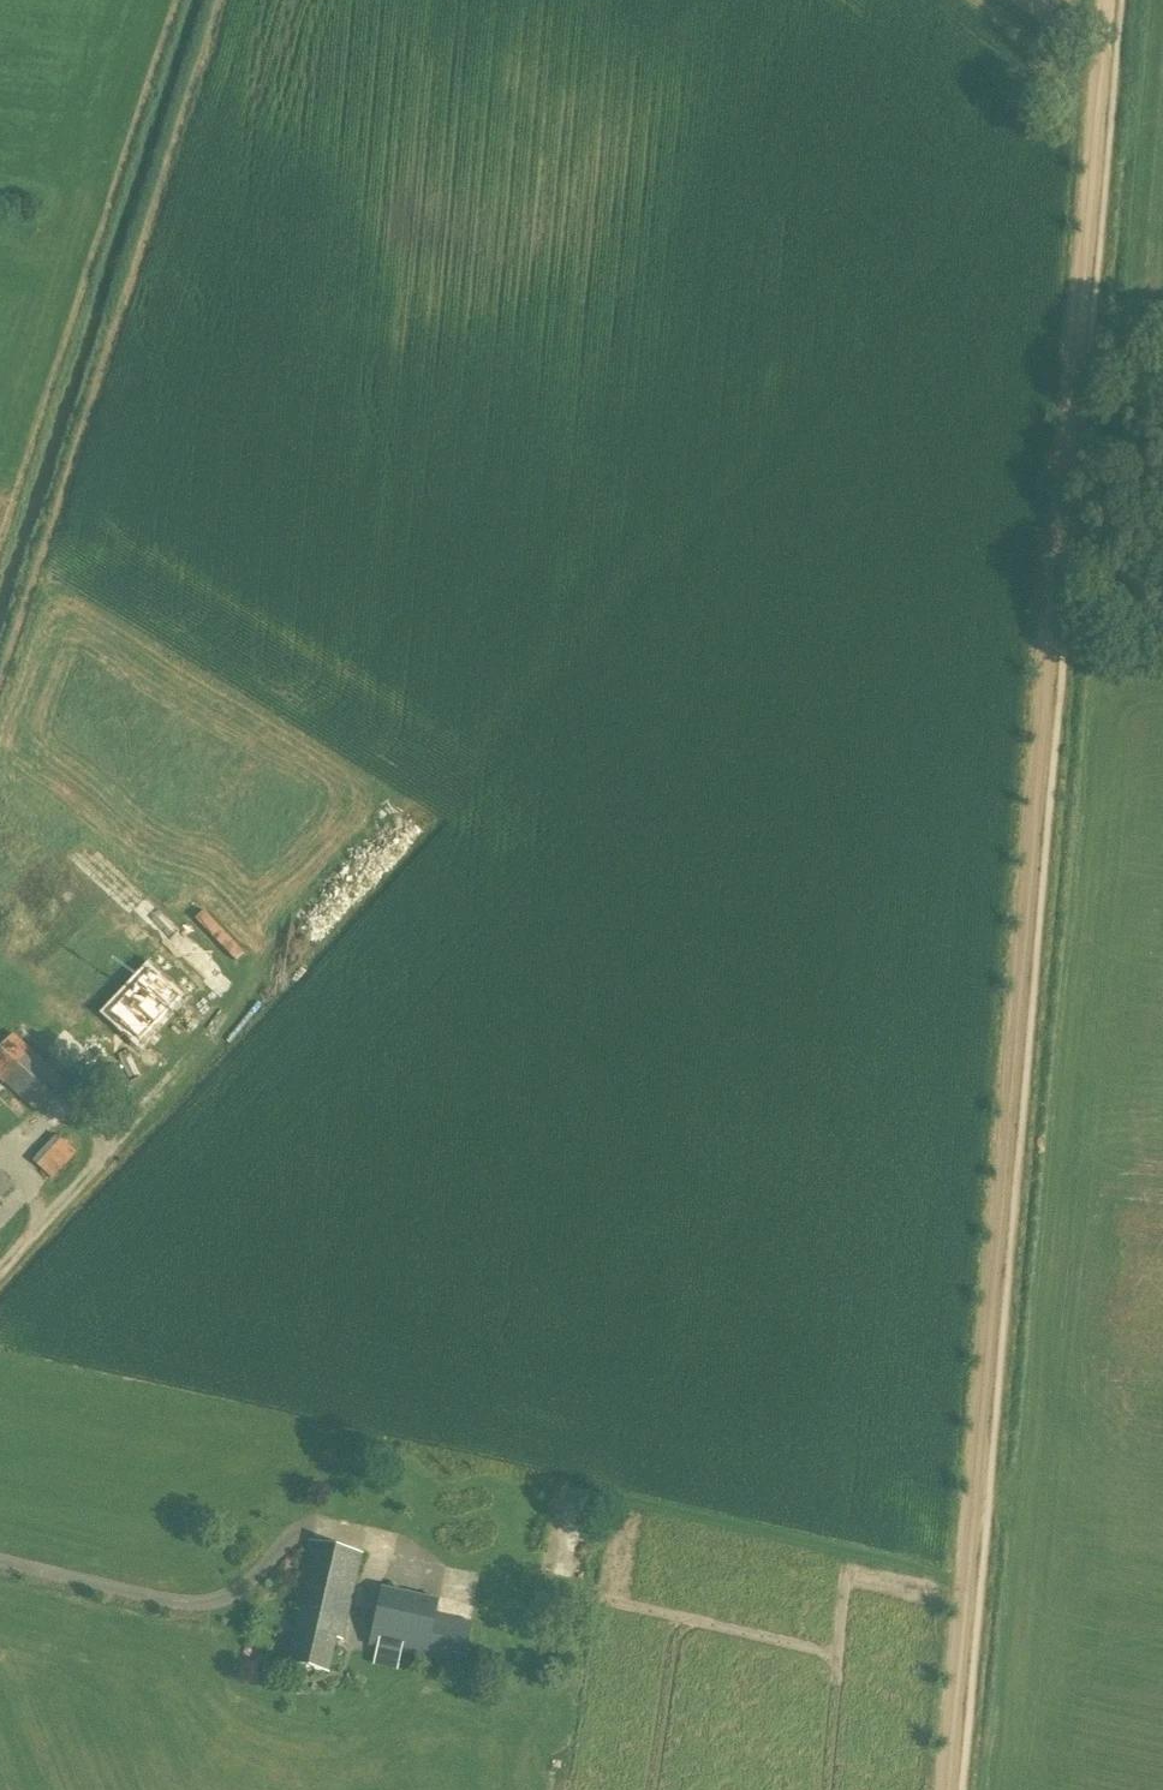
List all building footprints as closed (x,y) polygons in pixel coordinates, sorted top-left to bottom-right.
[(118,1015),(149,1045),(200,991),(168,962),(118,1015)] [(13,1034),(0,1049),(0,1080),(37,1113),(67,1080),(13,1034)] [(76,1153),(55,1134),(31,1159),(51,1179),(76,1153)] [(12,1187),(0,1176),(0,1200),(12,1187)] [(300,1610),(288,1663),(329,1673),(337,1638),(343,1639),(362,1554),(309,1542),(294,1609),(300,1610)] [(399,1653),(462,1667),(472,1622),(435,1614),(438,1599),(380,1587),(368,1646),(376,1648),(372,1663),(396,1668),(399,1653)]
